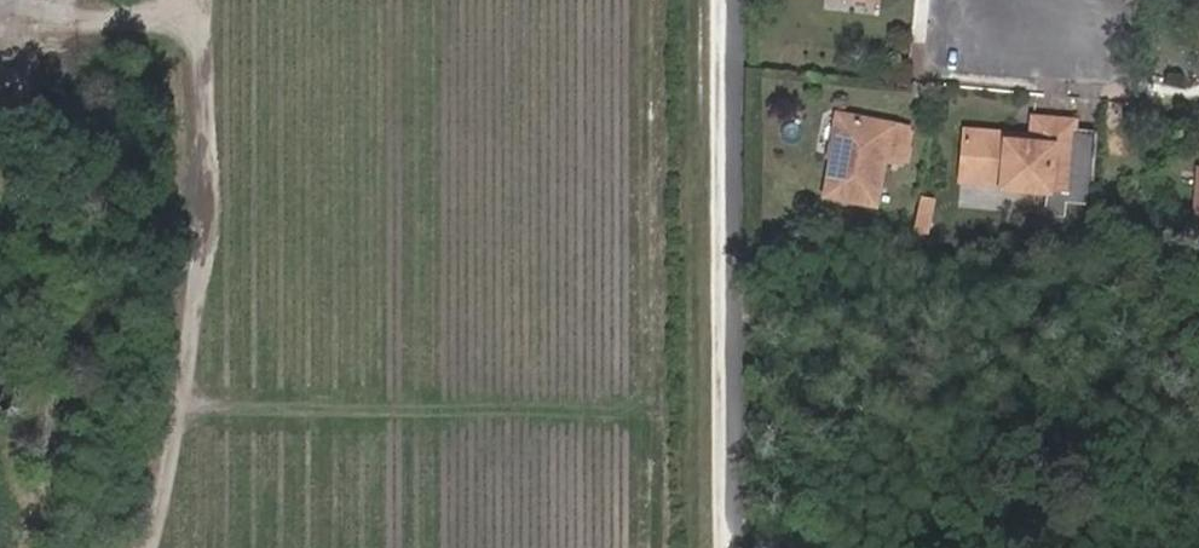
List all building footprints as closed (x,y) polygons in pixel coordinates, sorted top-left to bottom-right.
[(840,118),(824,198),(877,208),(885,161),(903,164),(910,126),(892,122),(891,128),(840,118)] [(1012,138),(967,135),(964,165),(977,166),(975,184),(1001,186),(1001,191),(1046,195),(1046,190),(1066,192),(1065,203),(1092,205),(1098,136),(1072,135),(1073,127),(1034,123),(1031,148),(1010,146),(1012,138)] [(1032,140),(1012,138),(1010,146),(1031,148),(1032,140)] [(977,166),(964,165),(962,183),(975,184),(977,166)]
